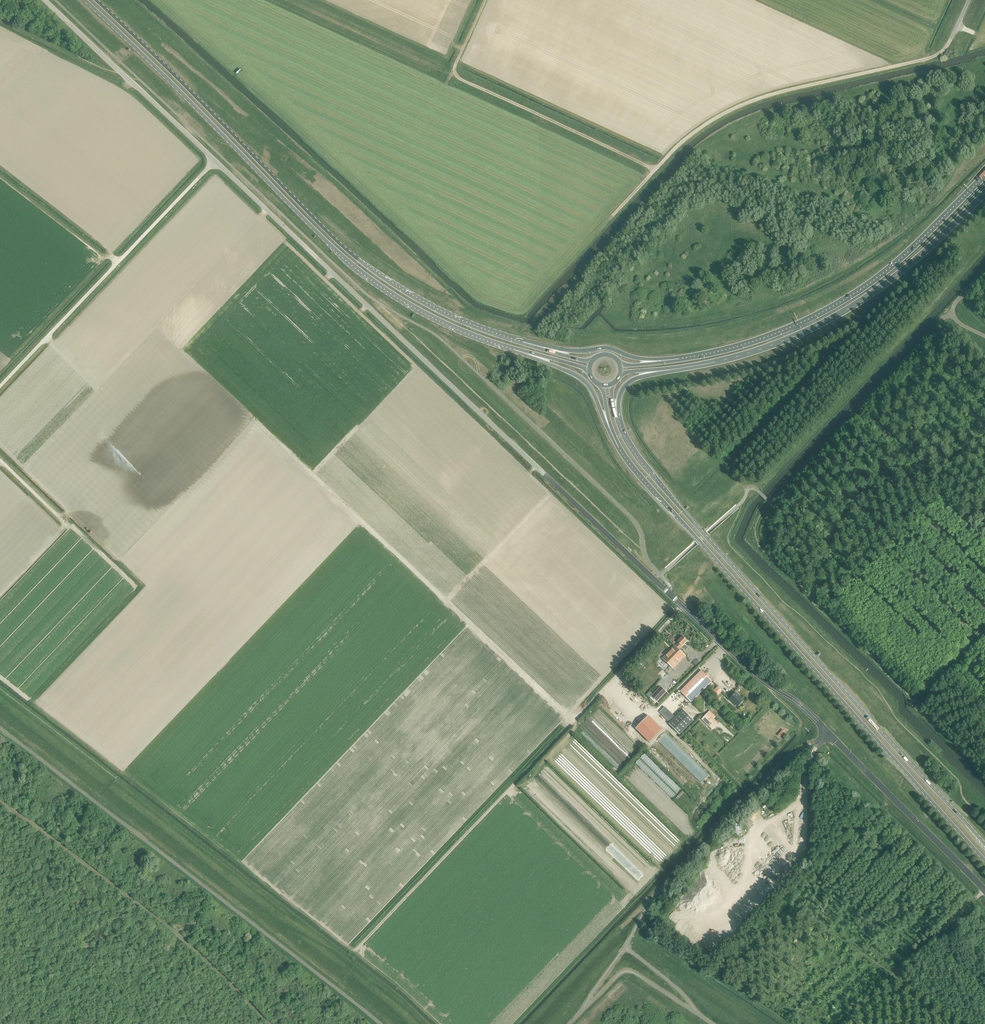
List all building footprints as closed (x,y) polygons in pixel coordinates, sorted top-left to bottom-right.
[(678,643),(675,646),(679,650),(687,641),(683,636),(677,642),(678,643)] [(675,646),(662,659),(673,669),(686,656),(679,650),(675,646)] [(680,691),(691,702),(712,681),(710,679),(701,670),(680,691)] [(651,697),(657,702),(667,692),(661,686),(653,694),(651,697)] [(711,693),(716,698),(722,691),(718,687),(711,693)] [(730,699),(738,707),(741,703),(742,703),(743,701),(739,696),(736,692),(730,699)] [(665,707),(660,712),(670,723),(676,717),(665,707)] [(683,710),(676,717),(670,723),(669,724),(680,735),(694,721),(683,710)] [(707,714),(703,720),(713,729),(718,724),(712,719),(715,717),(710,712),(707,714)]
